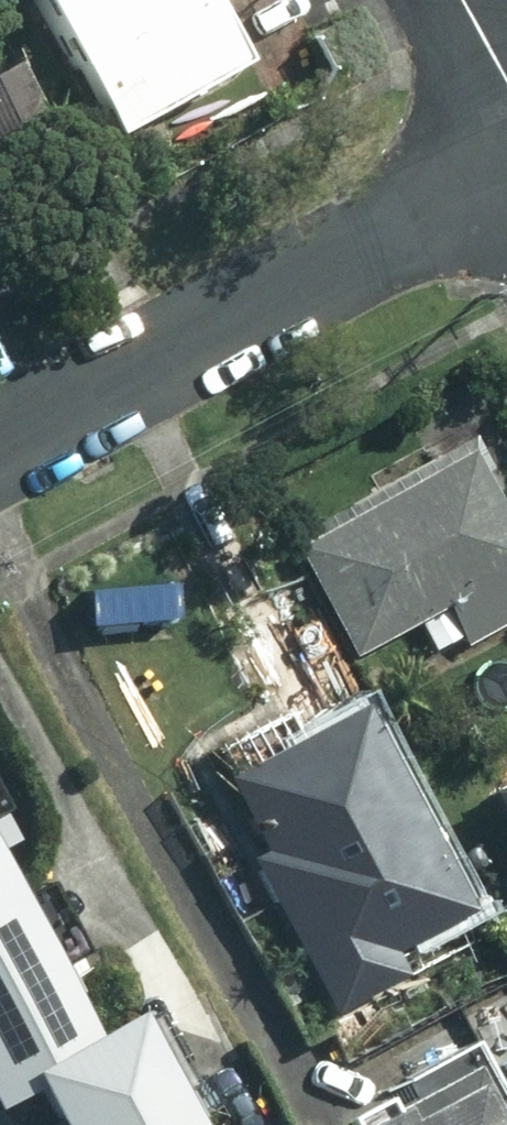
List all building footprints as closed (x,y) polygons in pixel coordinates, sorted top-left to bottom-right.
[(99,131),(229,56),(197,0),(25,0),(99,131)] [(3,163),(48,136),(1,57),(0,58),(0,158),(3,163)] [(287,545),(345,651),(437,601),(456,637),(506,610),(506,538),(460,452),(287,545)] [(341,708),(217,778),(328,980),(453,911),(341,708)] [(474,791),(506,849),(506,772),(474,791)] [(6,909),(0,912),(0,1090),(18,1080),(43,1124),(62,1124),(153,1076),(118,1013),(77,1036),(6,909)] [(461,1069),(360,1124),(492,1124),(461,1069)] [(153,1076),(62,1124),(180,1124),(153,1076)]
